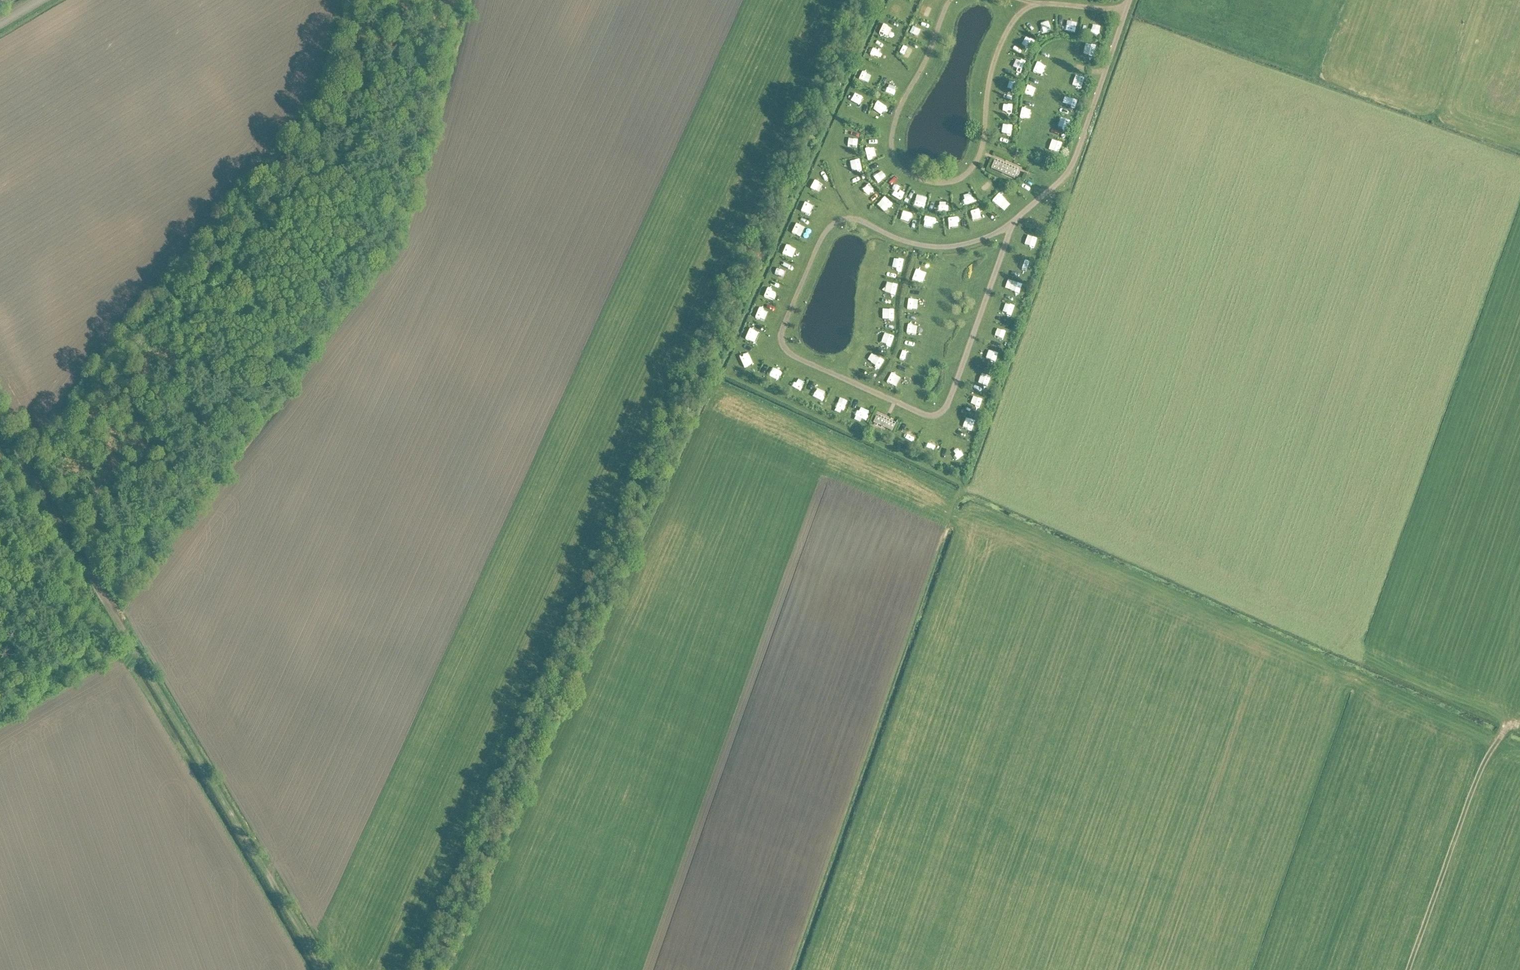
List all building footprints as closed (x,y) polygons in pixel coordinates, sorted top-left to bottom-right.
[(906,45),(902,56),(911,59),(915,48),(906,45)] [(1074,86),(1083,89),(1088,78),(1079,74),(1074,86)] [(991,170),(1014,180),(1018,172),(994,162),(991,170)] [(888,213),(896,205),(887,197),(879,205),(888,213)] [(974,223),(986,219),(983,208),(971,212),(974,223)] [(902,220),(910,224),(915,213),(907,210),(902,220)] [(1013,317),(1017,307),(1004,302),(1000,312),(1013,317)] [(888,335),(886,343),(893,345),(896,338),(888,335)] [(815,398),(825,401),(830,386),(820,382),(815,398)] [(859,417),(866,420),(870,410),(862,408),(859,417)] [(892,432),(895,426),(877,417),(874,423),(892,432)] [(966,418),(964,428),(975,430),(977,421),(966,418)]
